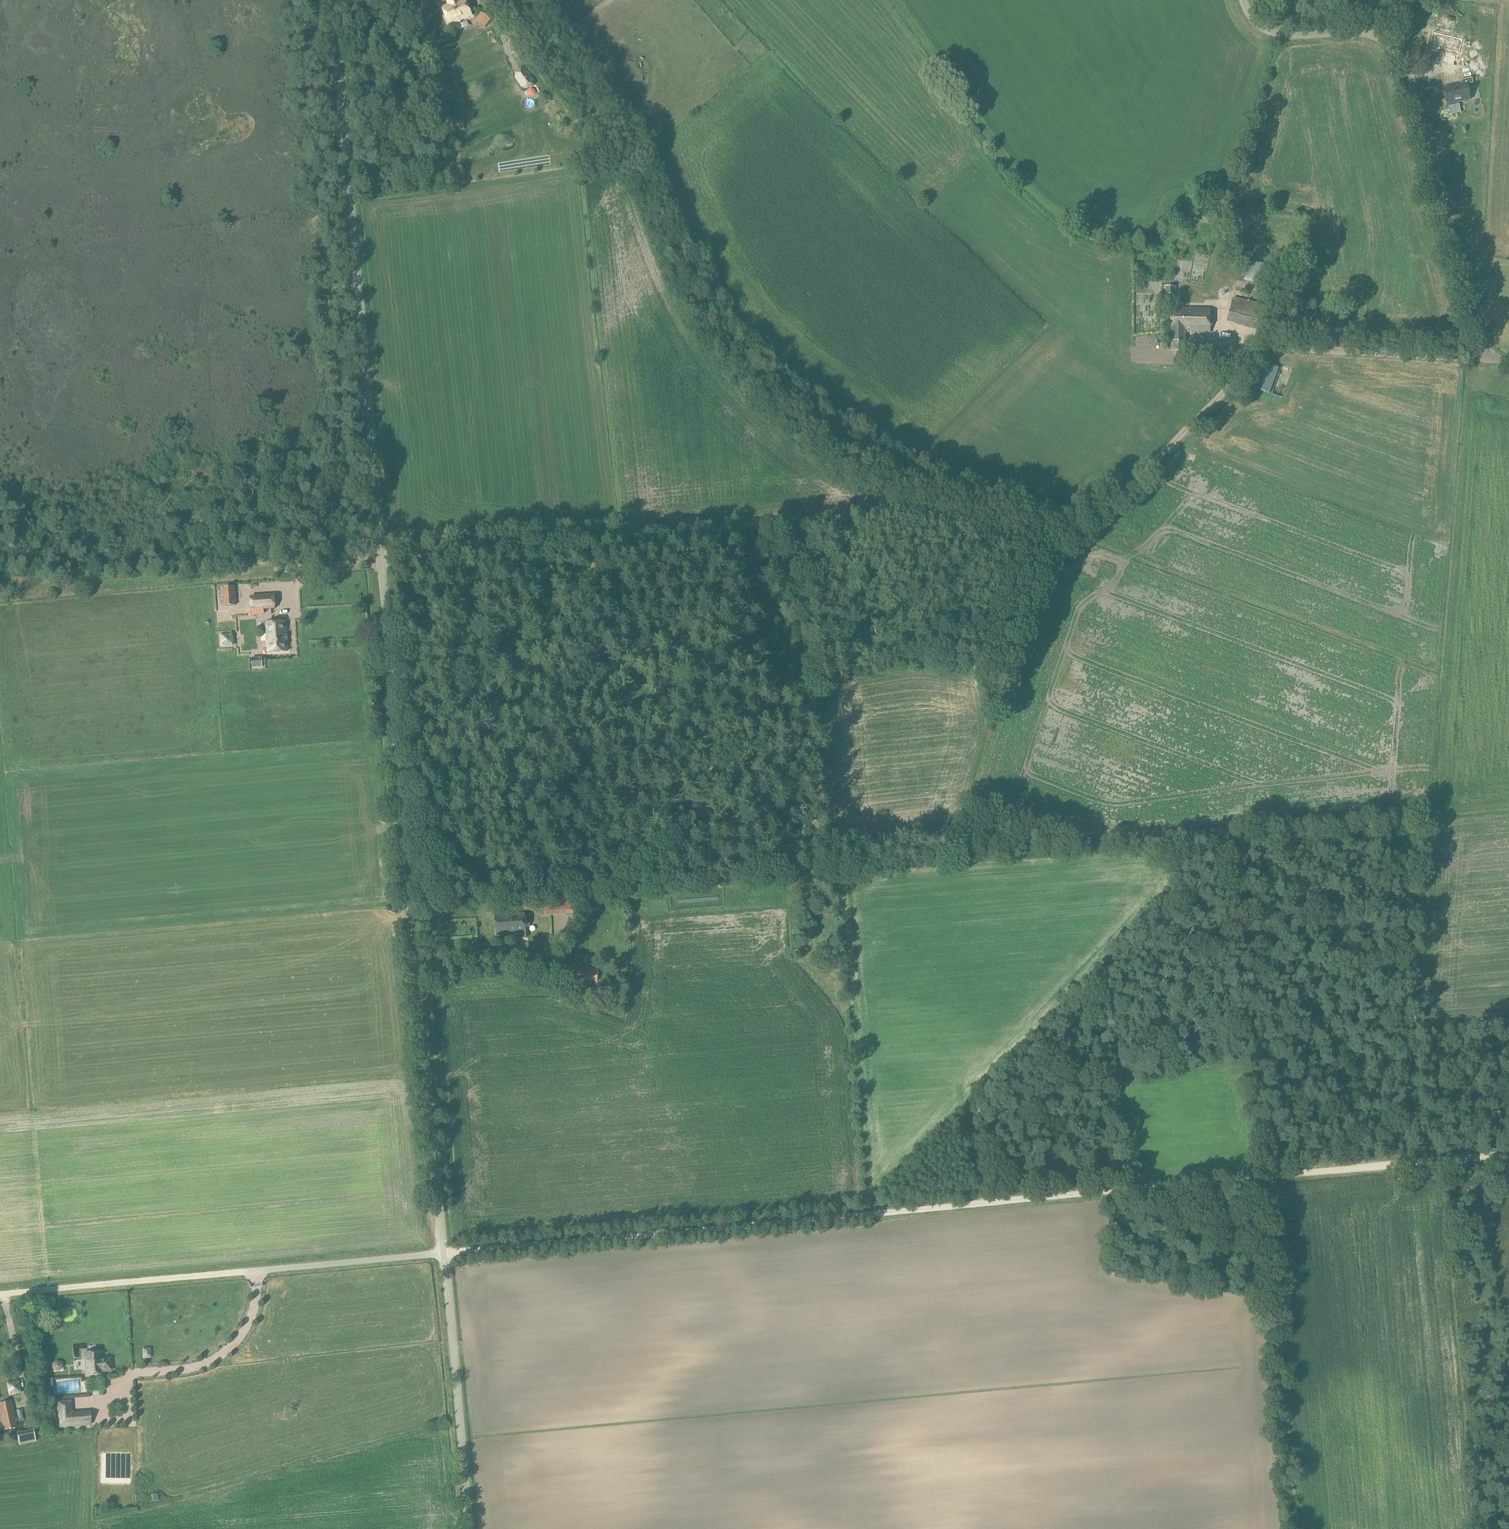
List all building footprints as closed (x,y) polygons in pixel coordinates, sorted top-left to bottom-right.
[(459,4),(458,0),(447,0),(450,7),(445,9),(450,22),(469,15),(464,2),(459,4)] [(1412,47),(1414,55),(1436,48),(1437,51),(1445,49),(1444,45),(1440,47),(1437,39),(1412,47)] [(1441,68),(1442,76),(1454,74),(1453,67),(1441,68)] [(515,72),(515,78),(522,88),(527,89),(533,85),(533,80),(526,70),(522,68),(515,72)] [(1444,89),(1447,105),(1470,100),(1466,85),(1473,83),(1472,78),(1461,81),(1462,85),(1444,89)] [(461,119),(453,122),(456,132),(465,130),(461,119)] [(1221,284),(1221,296),(1231,295),(1230,283),(1221,284)] [(1285,284),(1278,283),(1276,292),(1283,294),(1285,284)] [(1175,304),(1175,287),(1165,287),(1165,304),(1175,304)] [(1227,323),(1262,332),(1268,307),(1233,298),(1227,323)] [(1210,309),(1172,309),(1171,351),(1185,351),(1185,332),(1209,332),(1210,309)] [(1270,394),(1279,368),(1269,364),(1271,360),(1260,356),(1256,367),(1255,367),(1248,386),(1270,394)] [(234,587),(222,587),(223,605),(235,605),(234,587)] [(275,613),(274,594),(250,596),(251,610),(264,610),(264,614),(275,613)] [(287,652),(285,622),(265,623),(267,653),(287,652)] [(220,634),(220,645),(233,645),(233,634),(220,634)] [(262,667),(261,657),(251,658),(252,668),(262,667)] [(604,894),(593,895),(593,903),(596,903),(605,902),(604,895),(604,894)] [(556,900),(544,901),(545,915),(557,914),(556,900)] [(494,915),(495,933),(524,931),(522,913),(494,915)] [(598,970),(579,968),(578,977),(597,979),(598,970)] [(151,1358),(150,1348),(142,1348),(143,1359),(151,1358)] [(83,1353),(85,1375),(102,1374),(101,1371),(111,1370),(110,1357),(101,1357),(100,1351),(83,1353)] [(3,1381),(6,1395),(19,1392),(16,1379),(3,1381)] [(45,1379),(37,1379),(38,1383),(39,1396),(38,1396),(39,1400),(46,1399),(45,1379)] [(5,1428),(17,1426),(11,1399),(0,1402),(0,1406),(5,1428)] [(70,1399),(56,1400),(58,1426),(89,1424),(88,1410),(70,1412),(70,1399)] [(33,1429),(16,1433),(19,1445),(36,1442),(33,1429)]
